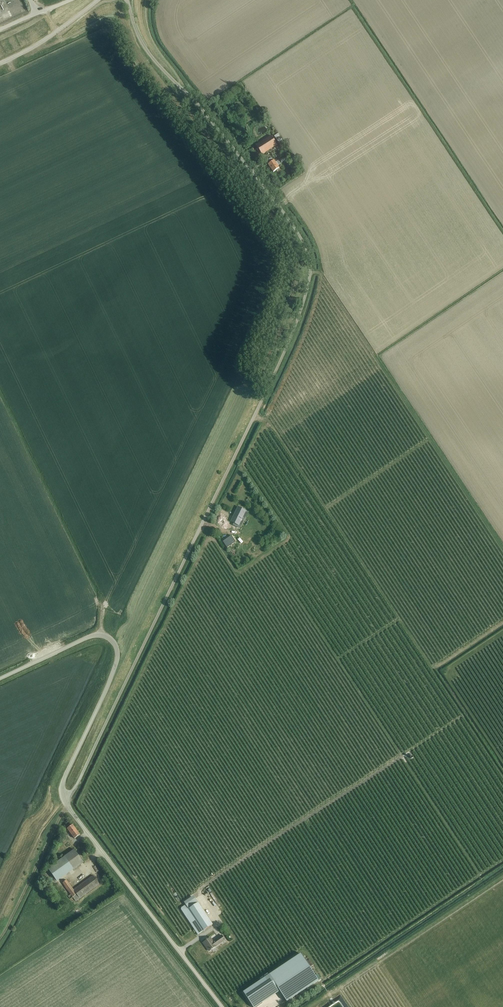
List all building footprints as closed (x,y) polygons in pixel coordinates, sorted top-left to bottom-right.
[(278,134),(274,137),(278,144),(282,141),(278,134)] [(262,156),(277,146),(271,137),(256,146),(262,156)] [(279,161),(275,163),(274,161),(268,165),(273,173),(276,171),(277,173),(280,171),(278,167),(281,165),(279,161)] [(246,516),(248,512),(238,507),(231,522),(239,525),(244,515),(246,516)] [(223,527),(227,521),(221,517),(225,512),(220,509),(213,520),(223,527)] [(223,541),(223,542),(225,545),(227,548),(227,547),(231,544),(235,541),(235,542),(236,542),(234,540),(231,536),(223,541)] [(75,839),(80,834),(73,825),(67,829),(75,839)] [(89,849),(83,840),(79,843),(86,852),(89,849)] [(57,881),(84,862),(74,849),(48,869),(57,881)] [(76,901),(99,884),(93,875),(74,890),(67,880),(63,883),(71,895),(68,896),(70,899),(73,897),(76,901)] [(195,898),(181,908),(181,909),(198,934),(203,931),(213,925),(195,898)] [(216,946),(225,940),(222,935),(217,938),(218,939),(213,942),(210,938),(203,942),(209,951),(212,949),(216,946)] [(269,994),(278,988),(287,1002),(318,980),(301,954),(243,992),(252,1005),(269,994)]
